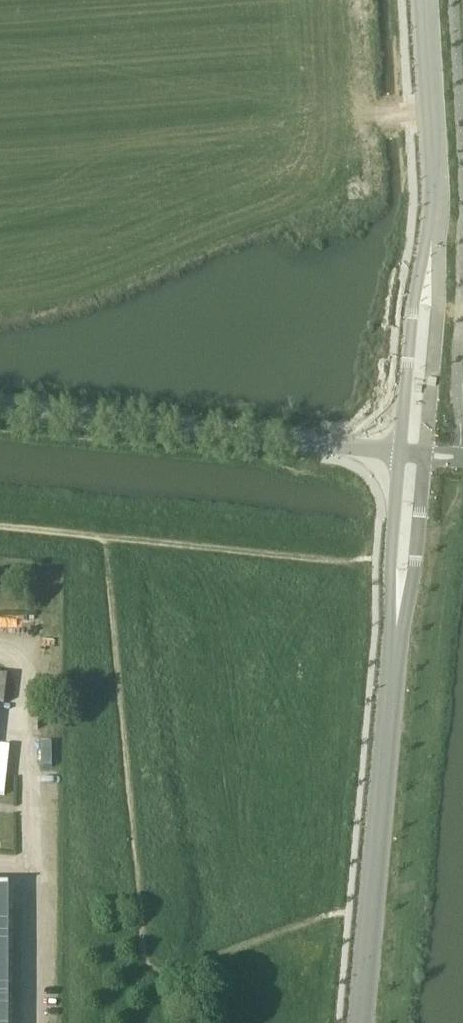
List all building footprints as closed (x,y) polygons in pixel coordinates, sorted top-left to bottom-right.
[(9,889),(0,889),(0,1022),(9,1022),(9,889)]
